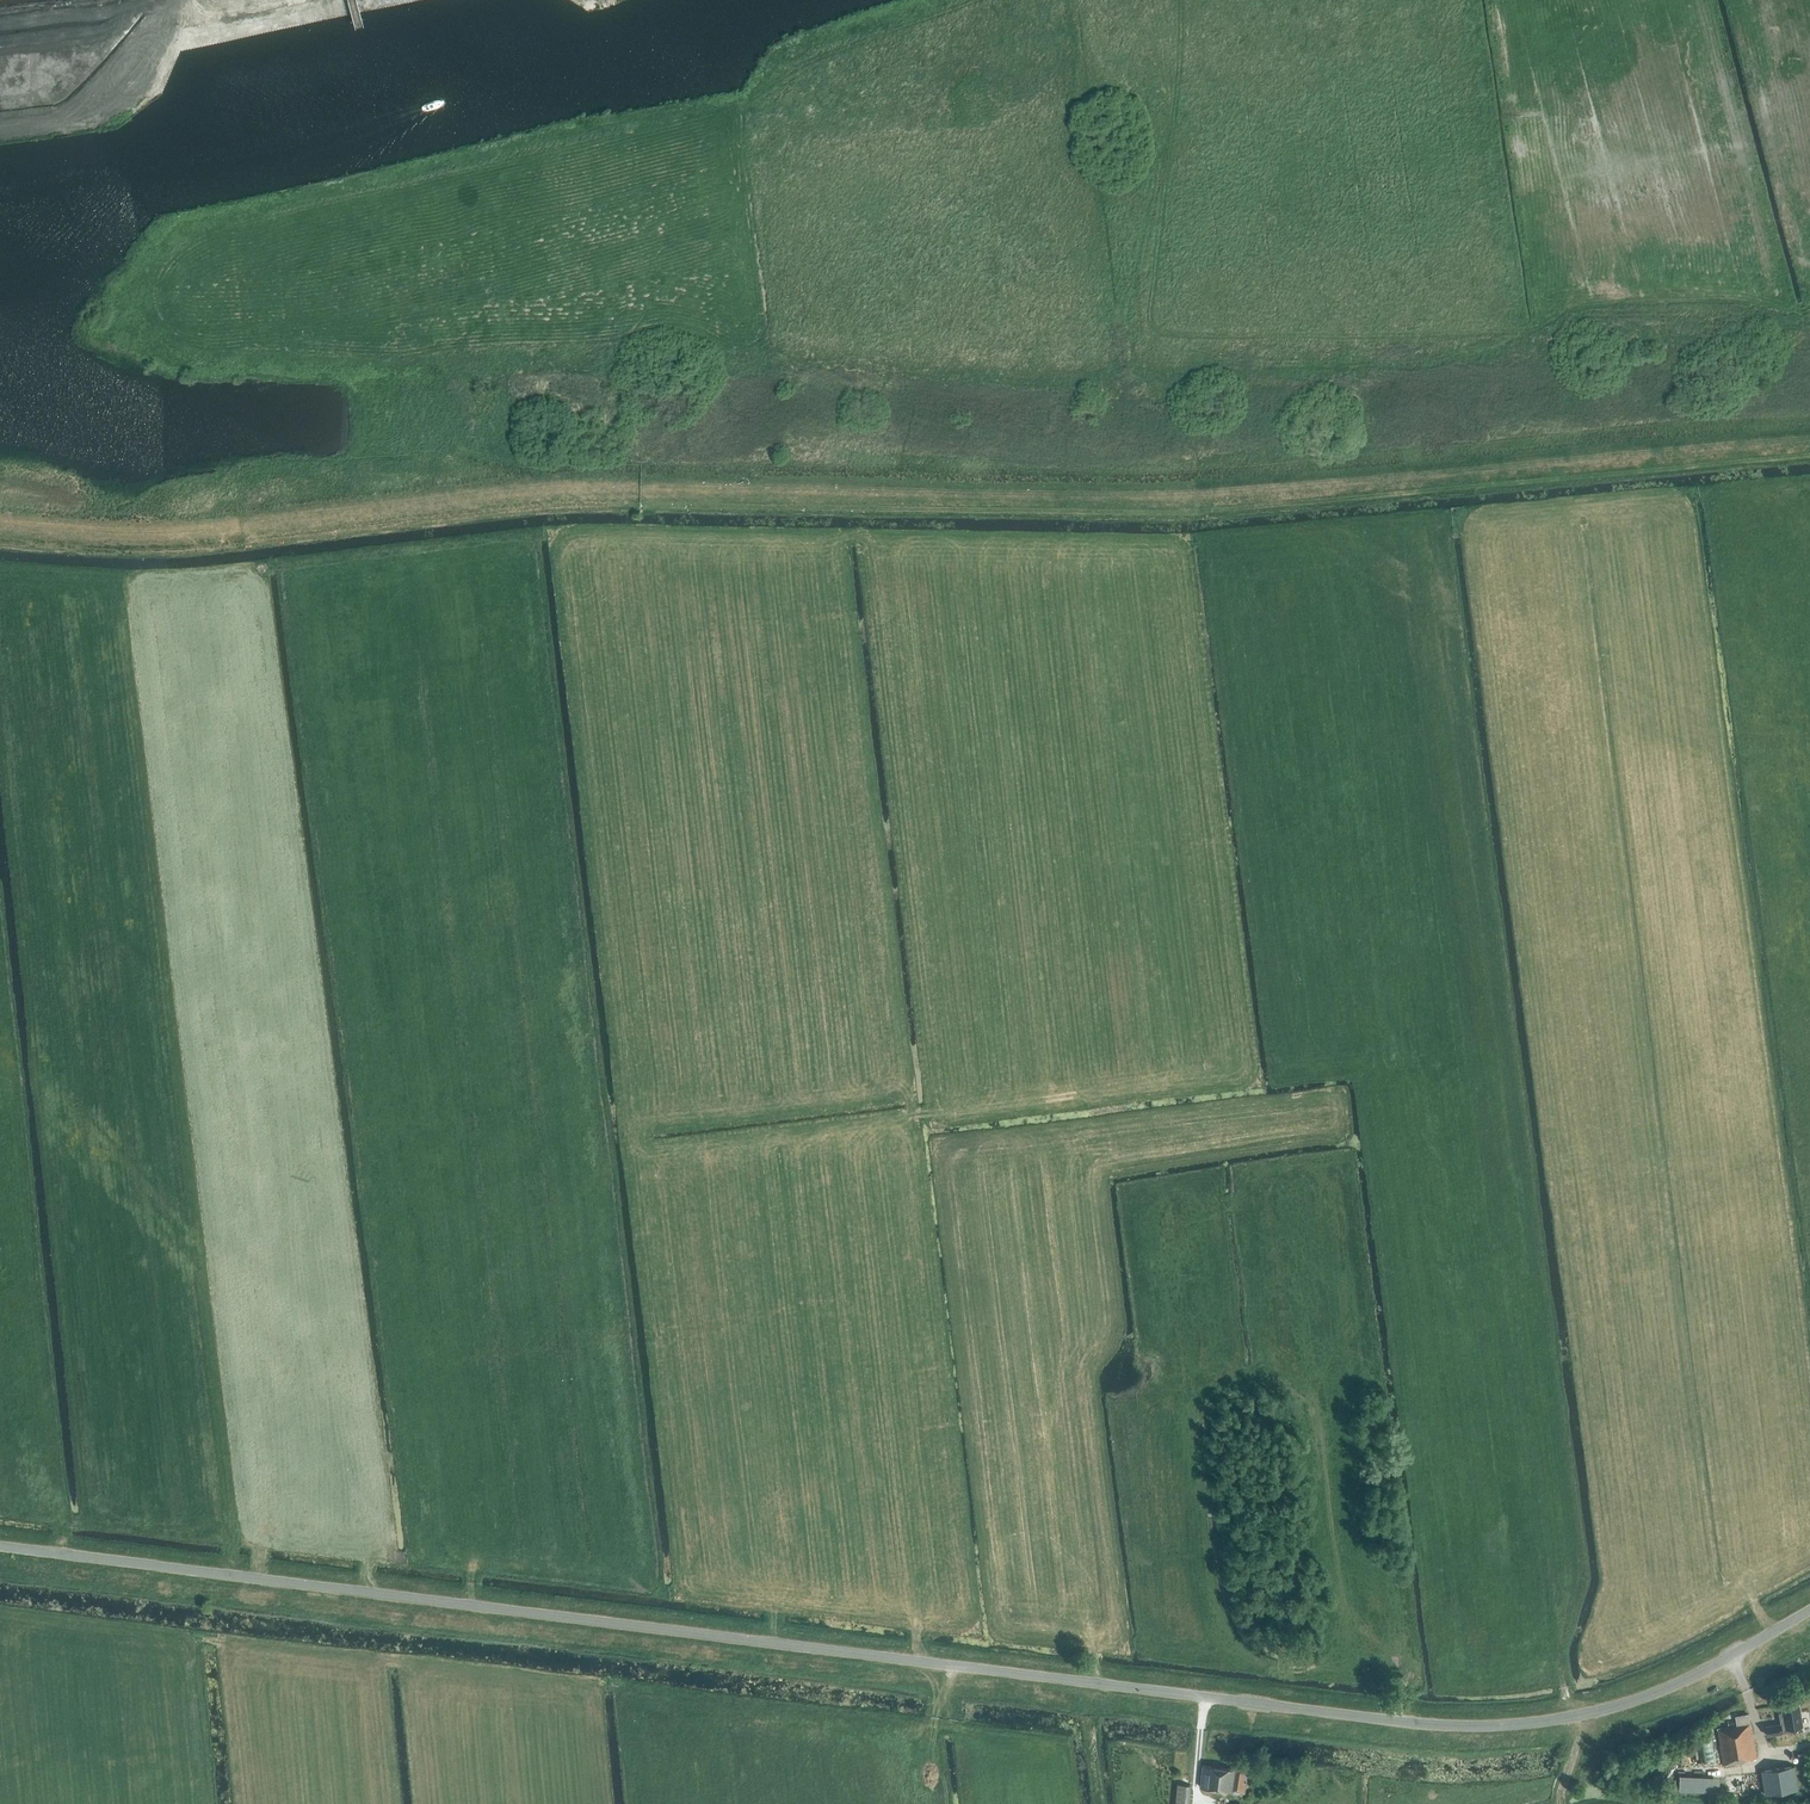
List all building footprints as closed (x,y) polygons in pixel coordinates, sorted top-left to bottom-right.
[(1766,1726),(1767,1735),(1782,1732),(1794,1730),(1794,1726),(1802,1725),(1799,1701),(1782,1704),(1783,1711),(1779,1712),(1781,1723),(1766,1726)] [(1724,1764),(1756,1759),(1749,1714),(1736,1716),(1737,1725),(1718,1728),(1724,1764)] [(1712,1735),(1699,1737),(1704,1761),(1717,1758),(1712,1735)] [(1243,1782),(1245,1770),(1204,1765),(1201,1786),(1232,1791),(1244,1793),(1246,1782),(1243,1782)] [(1791,1765),(1758,1770),(1762,1794),(1795,1788),(1791,1765)] [(1192,1785),(1178,1783),(1176,1803),(1190,1803),(1192,1785)]
